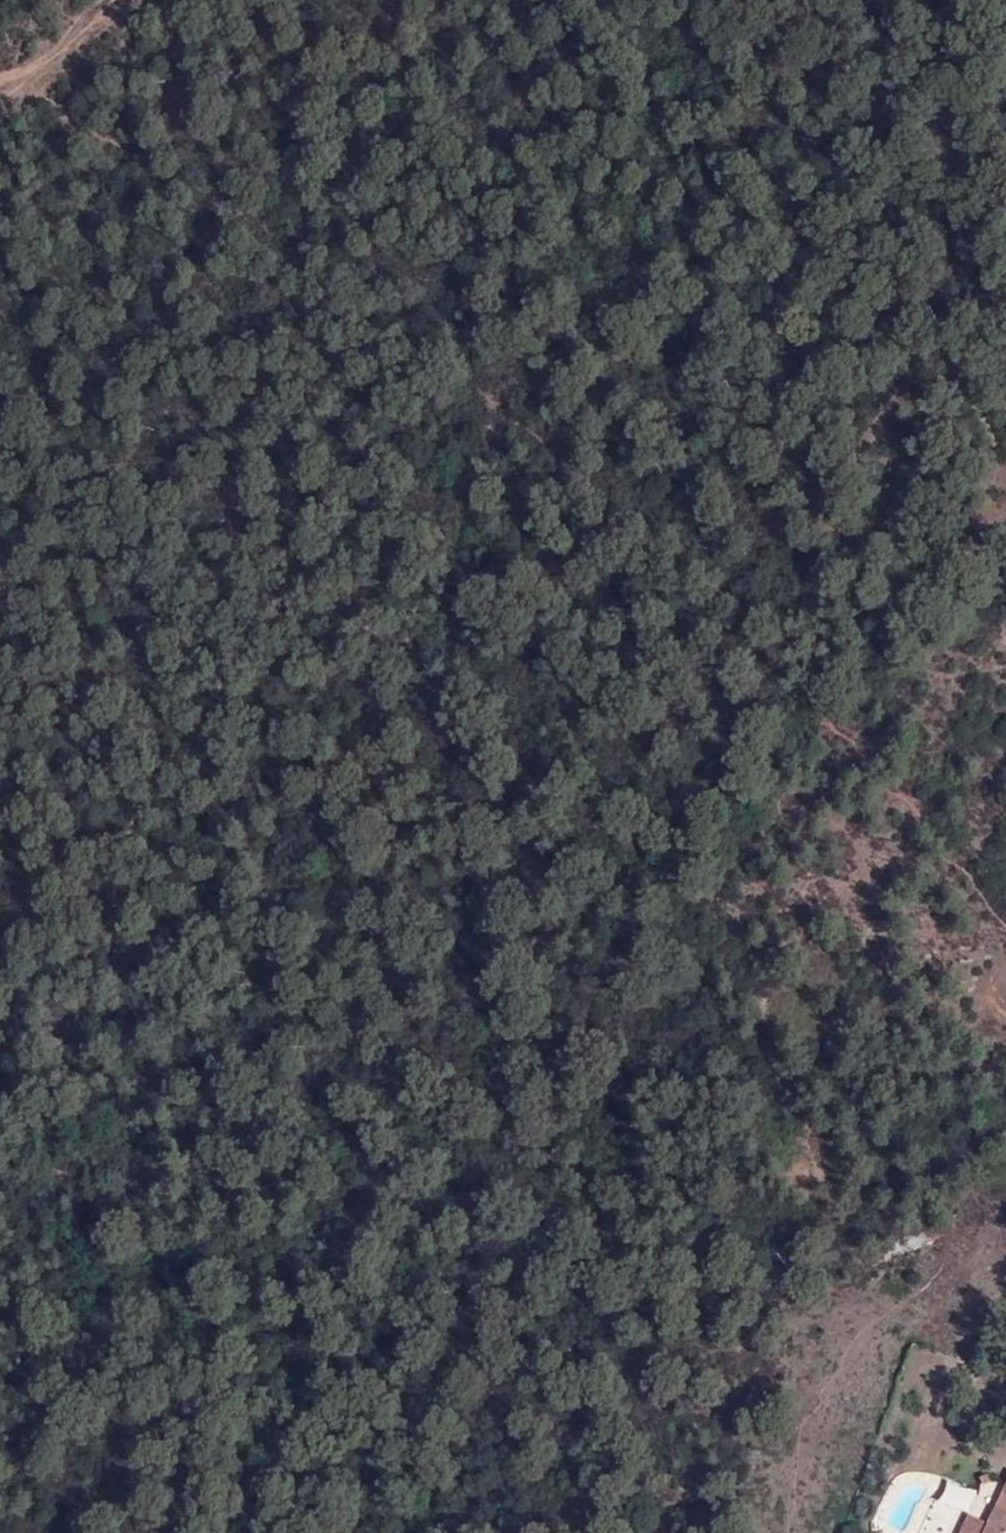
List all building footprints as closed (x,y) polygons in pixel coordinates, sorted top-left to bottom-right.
[(983,1532),(1005,1532),(1005,1483),(983,1532)]
